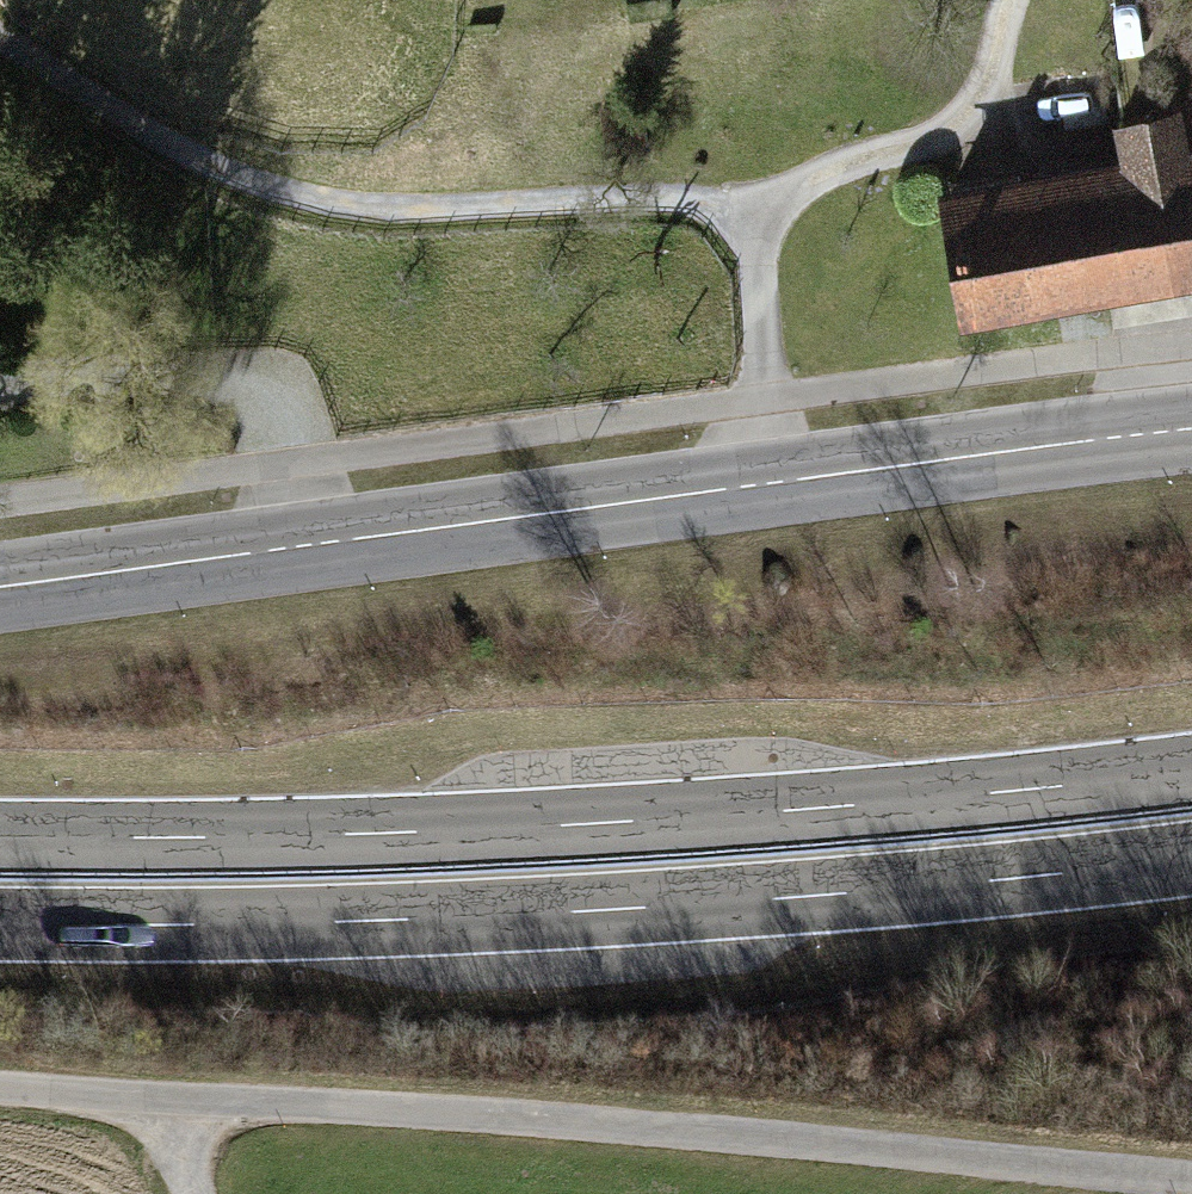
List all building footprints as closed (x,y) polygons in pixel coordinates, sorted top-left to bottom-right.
[(945,199),(964,307),(1191,267),(1191,104),(1125,116),(1134,166),(1021,186),(1019,176),(1003,179),(1005,189),(945,199)]
